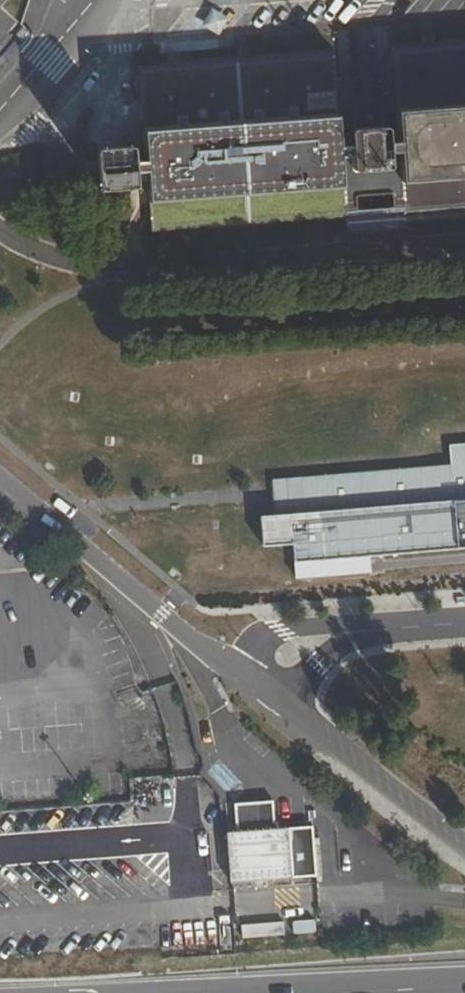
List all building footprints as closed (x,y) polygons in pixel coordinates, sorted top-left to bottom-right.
[(385,127),(369,128),(352,129),(351,130),(350,132),(351,145),(341,146),(338,109),(334,54),(140,67),(143,123),(146,161),(136,161),(135,148),(134,147),(97,149),(99,185),(100,191),(129,189),(138,188),(137,172),(147,172),(149,202),(152,232),(347,216),(345,204),(355,203),(356,210),(358,211),(375,210),(392,208),(394,207),(393,200),(404,199),(405,212),(464,208),(464,43),(393,48),(397,105),(400,141),(390,142),(389,129),(387,128),(385,127)] [(263,525),(265,556),(298,554),(299,570),(464,554),(464,446),(453,447),(454,468),(273,485),(274,494),(276,525),(263,525)] [(223,833),(227,888),(316,881),(312,825),(270,829),(268,804),(227,806),(229,832),(223,833)]
